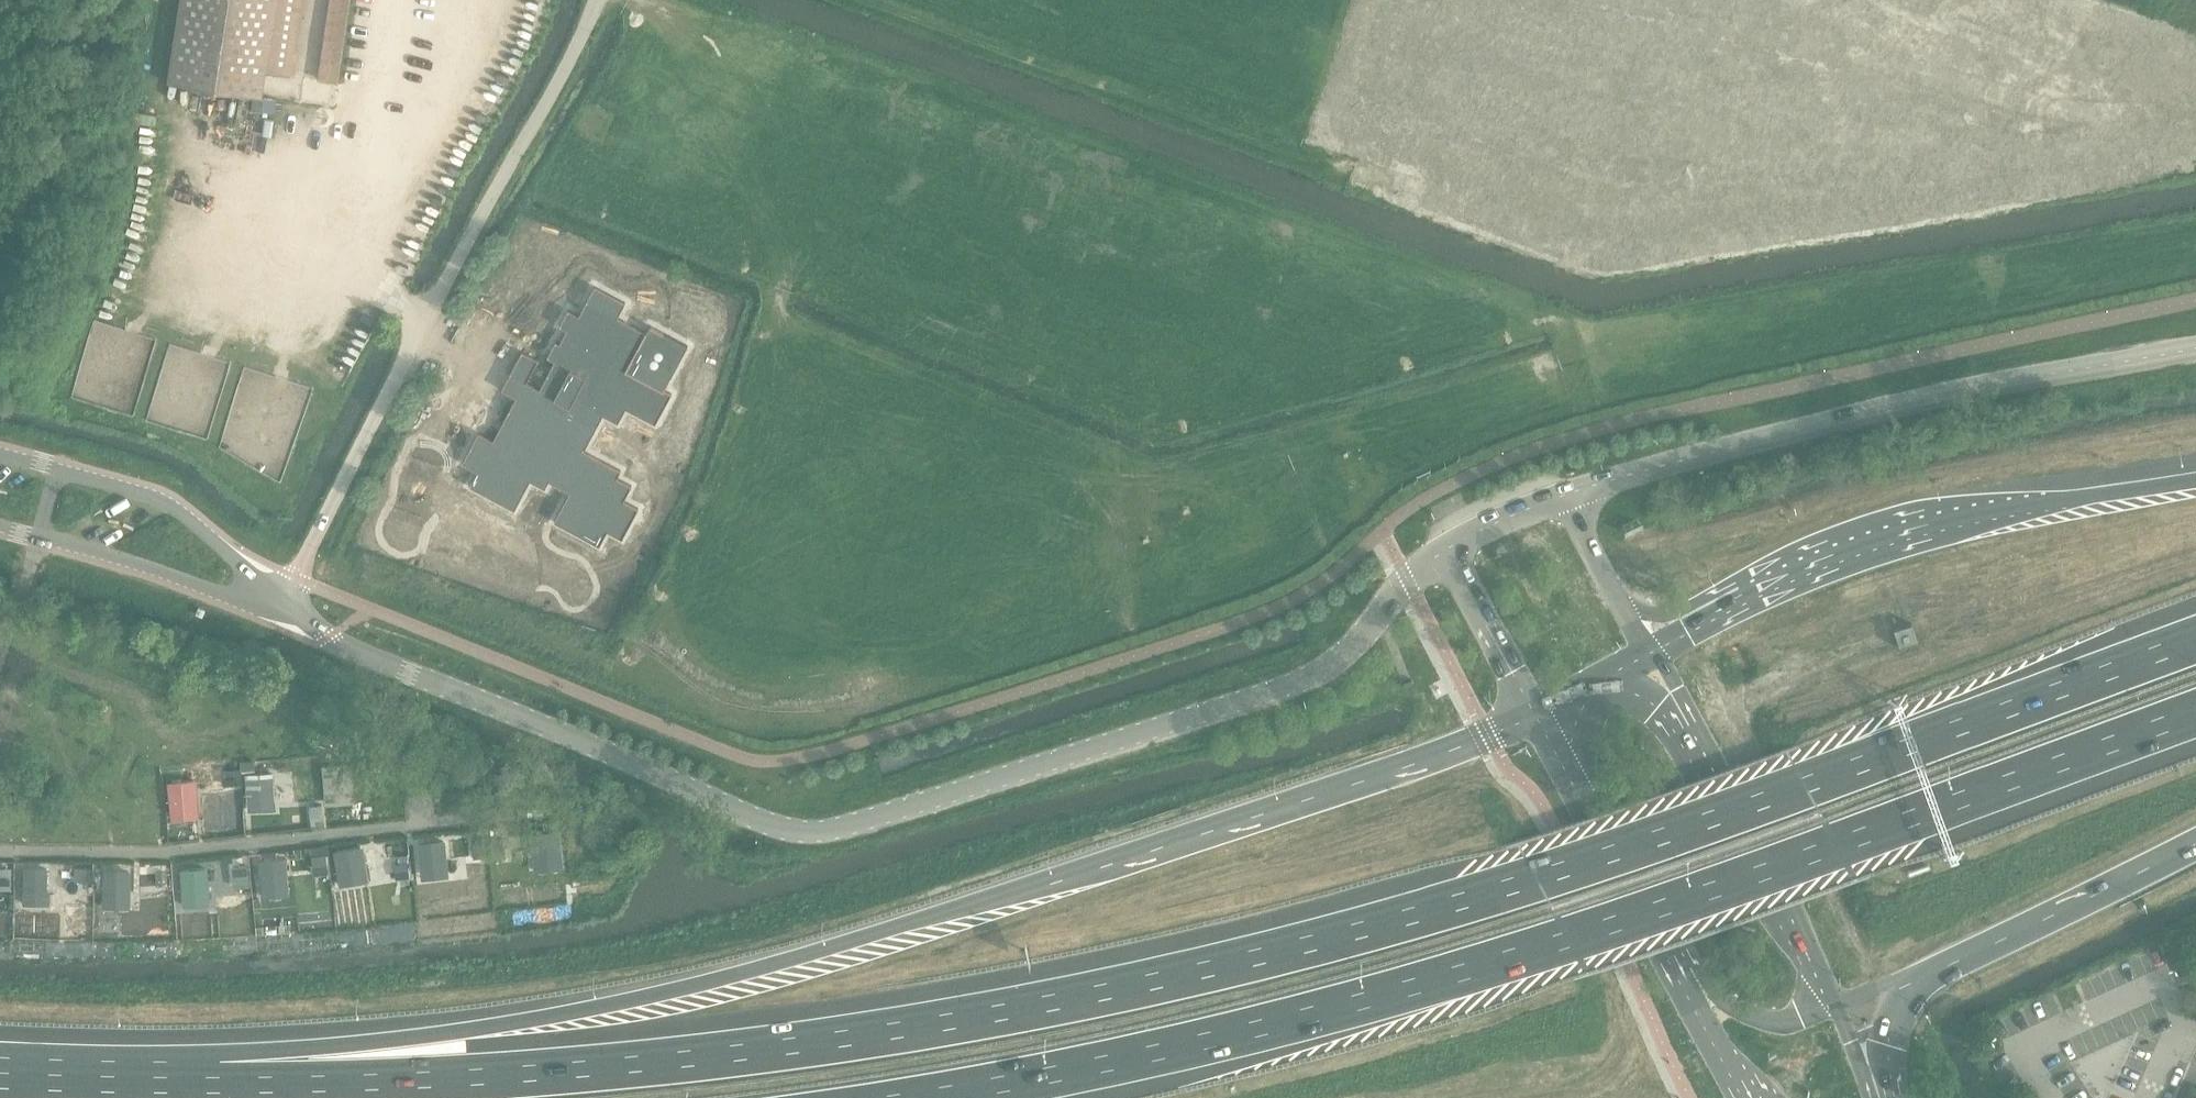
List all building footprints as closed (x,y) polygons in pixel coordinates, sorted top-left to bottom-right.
[(169,83),(263,97),(266,72),(291,76),(302,0),(181,0),(169,83)] [(322,81),(338,83),(351,0),(333,0),(322,81)] [(478,433),(470,448),(485,456),(471,483),(470,486),(500,502),(503,496),(508,487),(523,495),(539,465),(554,473),(558,466),(578,477),(562,507),(577,515),(572,524),(570,530),(600,546),(604,537),(615,516),(630,524),(639,509),(623,501),(631,486),(617,478),(620,471),(583,451),(603,414),(618,422),(625,408),(646,419),(655,424),(671,393),(664,389),(687,345),(680,341),(650,325),(646,333),(618,318),(626,303),(595,286),(579,316),(568,310),(559,326),(567,330),(560,344),(556,342),(547,357),(554,361),(538,390),(524,382),(493,441),(478,433)] [(524,349),(514,370),(523,374),(533,354),(524,349)] [(205,610),(199,608),(196,614),(203,616),(205,610)] [(398,767),(383,769),(385,782),(399,781),(398,767)] [(364,771),(327,775),(330,802),(367,798),(364,771)] [(318,776),(304,778),(306,791),(320,790),(318,776)] [(285,780),(247,784),(250,811),(288,807),(285,780)] [(195,783),(167,786),(171,824),(199,821),(195,783)] [(239,785),(225,787),(226,800),(240,799),(239,785)] [(565,823),(550,825),(552,838),(566,836),(565,823)] [(531,827),(494,831),(497,858),(534,854),(531,827)] [(485,832),(471,834),(473,847),(487,845),(485,832)] [(452,836),(414,840),(417,867),(454,863),(452,836)] [(406,841),(392,843),(393,856),(408,854),(406,841)] [(372,845),(335,849),(338,876),(375,872),(372,845)] [(327,850),(312,852),(314,865),(328,863),(327,850)] [(293,854),(256,858),(258,885),(296,881),(293,854)] [(247,859),(233,861),(234,874),(249,872),(247,859)] [(214,863),(176,867),(179,894),(216,889),(214,863)] [(0,866),(0,880),(11,880),(11,866),(0,866)] [(57,867),(19,866),(19,894),(57,894),(57,867)] [(91,867),(77,867),(77,880),(91,880),(91,867)] [(137,867),(99,867),(99,894),(137,894),(137,867)] [(171,867),(157,867),(157,881),(171,881),(171,867)]
